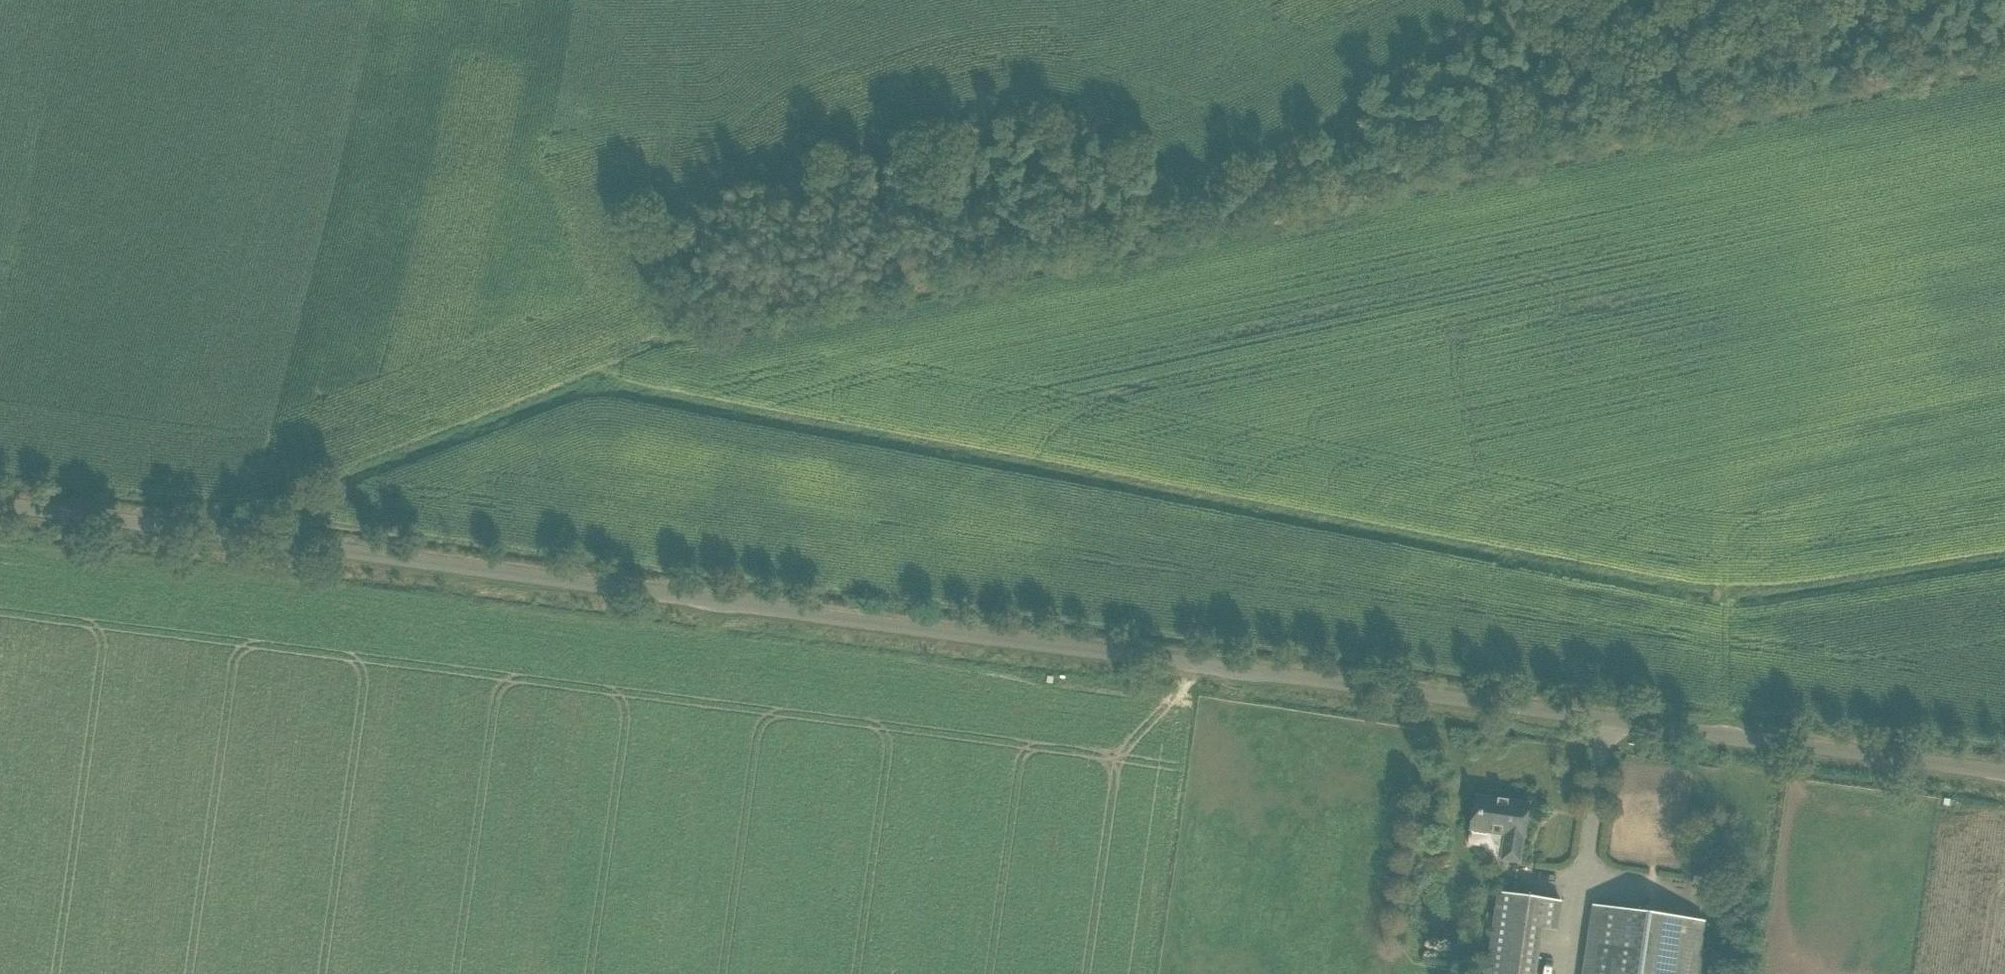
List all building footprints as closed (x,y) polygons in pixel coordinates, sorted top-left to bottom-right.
[(1529,804),(1475,796),(1470,830),(1504,835),(1501,860),(1519,863),(1521,846),(1518,846),(1519,837),(1524,838),(1529,804)] [(1705,891),(1716,893),(1718,882),(1706,880),(1705,891)] [(1498,892),(1486,973),(1534,973),(1541,928),(1556,930),(1560,901),(1498,892)] [(1582,973),(1697,973),(1704,922),(1592,906),(1582,973)]
